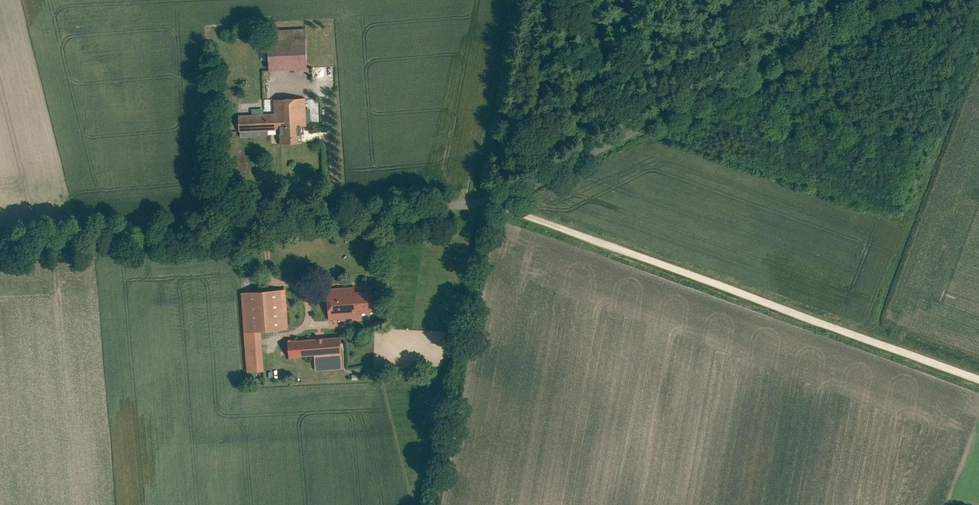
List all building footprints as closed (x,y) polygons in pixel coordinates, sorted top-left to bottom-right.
[(267,34),(269,71),(305,70),(304,32),(267,34)] [(237,110),(238,139),(268,139),(268,132),(275,131),(276,144),(305,143),(304,99),(272,100),(273,115),(259,115),(259,109),(237,110)] [(327,290),(328,322),(374,319),(373,294),(355,295),(355,288),(327,290)] [(241,294),(244,334),(263,333),(289,331),(286,291),(241,294)] [(263,333),(244,334),(247,374),(266,373),(263,333)] [(290,360),(314,358),(316,373),(343,371),(341,338),(289,342),(290,360)]
